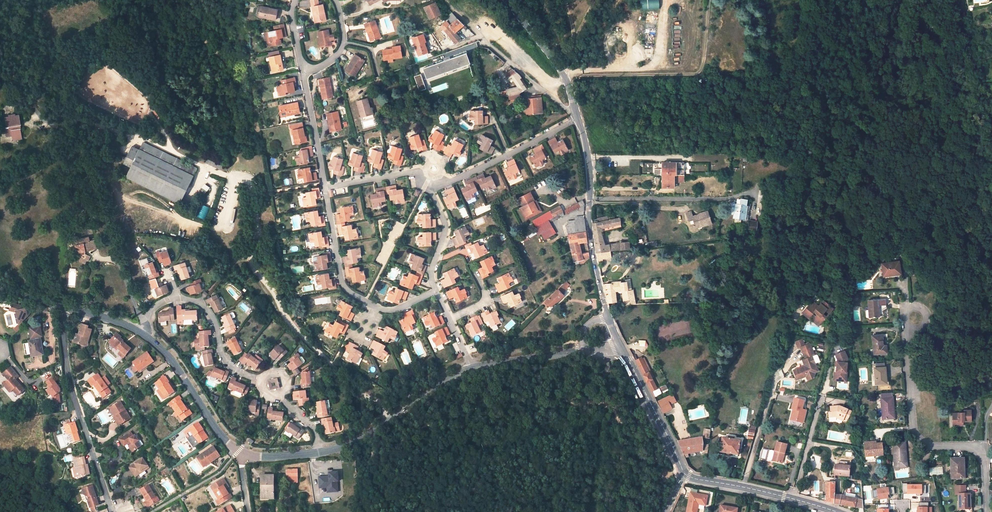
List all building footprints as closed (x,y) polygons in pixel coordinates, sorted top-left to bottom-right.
[(323,4),(320,5),(319,0),(310,0),(312,6),(313,6),(315,15),(314,15),(315,23),(327,21),(323,4)] [(424,9),(430,20),(441,14),(435,3),(424,9)] [(278,9),(261,6),(259,15),(267,16),(267,18),(275,19),(278,9)] [(464,25),(457,18),(452,13),(445,19),(448,23),(442,28),(456,44),(461,40),(455,33),(462,27),(464,25)] [(372,41),(381,38),(376,21),(365,24),(367,32),(369,32),(372,41)] [(275,30),(265,32),(266,36),(267,37),(268,42),(275,41),(276,44),(282,43),(281,41),(280,40),(279,38),(286,36),(285,28),(275,30)] [(329,30),(319,32),(320,38),(321,47),(332,45),(329,30)] [(413,39),(416,48),(417,49),(420,55),(428,52),(425,44),(424,42),(426,42),(423,35),(413,39)] [(402,57),(401,46),(393,47),(393,49),(391,49),(383,50),(384,59),(390,58),(392,59),(393,59),(402,57)] [(468,62),(465,53),(424,68),(427,77),(468,62)] [(357,55),(354,54),(348,64),(349,65),(350,65),(357,55)] [(274,72),(284,70),(281,55),(269,57),(271,65),(273,65),(274,72)] [(349,65),(346,70),(355,76),(365,61),(357,55),(350,65),(349,65)] [(513,69),(506,73),(510,77),(514,80),(516,83),(518,86),(522,91),(526,89),(520,79),(522,78),(520,75),(513,69)] [(420,75),(414,77),(419,91),(425,89),(420,75)] [(286,93),(295,92),(294,83),(296,82),(295,78),(281,80),(282,85),(279,85),(277,88),(278,91),(280,93),(281,96),(286,95),(286,93)] [(332,97),(329,78),(319,80),(322,93),(323,99),(332,97)] [(529,87),(522,78),(520,79),(526,89),(529,87)] [(515,88),(506,90),(508,96),(509,96),(519,93),(515,88)] [(536,96),(536,98),(532,98),(528,98),(525,99),(526,114),(529,113),(529,116),(539,115),(539,113),(542,113),(541,95),(536,96)] [(357,101),(362,117),(371,115),(369,108),(370,108),(368,98),(357,101)] [(298,102),(279,106),(281,115),(290,114),(290,115),(300,113),(298,102)] [(483,117),(483,111),(471,111),(471,120),(475,120),(477,120),(477,124),(488,124),(488,116),(483,117)] [(341,130),(338,112),(329,114),(331,125),(330,126),(331,132),(341,130)] [(22,139),(20,128),(18,129),(18,125),(20,125),(19,115),(16,116),(16,114),(9,115),(9,117),(6,117),(7,127),(6,127),(5,127),(5,129),(6,129),(7,137),(13,136),(14,140),(22,139)] [(305,137),(302,122),(289,125),(290,130),(293,131),(294,139),(296,139),(297,144),(307,142),(306,137),(305,137)] [(441,141),(444,135),(435,130),(430,141),(435,143),(433,147),(437,149),(440,151),(444,142),(441,141)] [(409,138),(413,149),(418,147),(420,151),(423,150),(427,149),(424,140),(421,141),(419,134),(409,138)] [(490,145),(493,140),(482,135),(478,142),(482,144),(484,145),(482,149),(491,154),(492,153),(495,148),(490,145)] [(569,150),(563,139),(558,142),(555,137),(554,138),(549,141),(554,151),(558,149),(559,150),(561,154),(569,150)] [(453,153),(458,155),(464,145),(455,140),(452,146),(448,145),(444,153),(448,155),(451,157),(453,153)] [(131,167),(126,177),(180,203),(197,169),(143,142),(142,146),(144,147),(140,154),(131,149),(128,155),(132,156),(131,159),(127,157),(125,156),(123,148),(122,144),(115,145),(115,150),(118,158),(125,161),(124,164),(131,167)] [(139,150),(132,146),(131,149),(140,154),(144,147),(142,146),(139,150)] [(393,146),(389,158),(395,159),(393,163),(397,164),(401,165),(404,156),(400,155),(402,149),(393,146)] [(536,154),(530,156),(536,167),(544,163),(542,159),(541,158),(545,156),(540,146),(535,148),(533,149),(536,154)] [(298,164),(310,162),(309,156),(313,156),(313,154),(312,149),(301,150),(301,155),(300,155),(296,156),(298,164)] [(373,149),(369,161),(375,163),(374,167),(378,168),(381,169),(384,160),(381,159),(383,152),(373,149)] [(353,153),(350,164),(355,166),(354,170),(359,171),(362,172),(364,163),(361,163),(363,156),(353,153)] [(334,156),(330,168),(336,170),(335,174),(339,175),(342,176),(345,167),(341,166),(343,159),(334,156)] [(509,167),(504,169),(509,181),(517,177),(515,173),(515,171),(519,170),(514,159),(509,161),(507,162),(509,167)] [(208,160),(206,163),(221,170),(223,167),(208,160)] [(684,182),(684,163),(660,163),(660,168),(662,168),(662,175),(662,182),(660,182),(660,187),(674,188),(674,175),(677,175),(677,182),(684,182)] [(311,173),(310,167),(298,169),(300,178),(304,178),(305,177),(306,182),(317,180),(316,173),(316,172),(311,173)] [(496,187),(491,176),(486,179),(485,178),(483,173),(479,175),(477,177),(480,183),(482,187),(486,185),(486,187),(488,191),(496,187)] [(468,188),(462,190),(467,200),(475,197),(473,193),(472,191),(477,189),(475,185),(472,179),(467,181),(465,182),(467,186),(468,188)] [(405,202),(403,189),(397,190),(396,185),(393,186),(389,187),(390,194),(391,199),(395,198),(396,199),(396,203),(405,202)] [(377,194),(371,195),(373,207),(382,205),(381,202),(381,200),(386,199),(385,195),(383,187),(379,188),(376,189),(377,194)] [(449,195),(443,197),(448,209),(457,205),(455,201),(454,200),(458,198),(453,187),(449,189),(447,190),(449,195)] [(304,207),(315,205),(314,198),(316,198),(321,197),(321,196),(320,190),(312,191),(308,192),(309,197),(307,197),(303,198),(304,207)] [(519,198),(524,206),(522,207),(526,215),(538,210),(534,201),(535,200),(530,192),(519,198)] [(534,201),(538,210),(526,215),(522,207),(520,208),(525,219),(541,211),(536,200),(535,200),(534,201)] [(567,214),(580,207),(580,211),(584,211),(585,205),(583,200),(565,210),(567,214)] [(202,204),(197,217),(204,220),(209,207),(202,204)] [(747,205),(740,204),(736,204),(735,208),(733,208),(732,213),(734,213),(734,218),(745,220),(747,206),(747,205)] [(563,211),(559,205),(550,211),(553,217),(562,212),(563,211)] [(353,206),(340,208),(341,214),(336,215),(336,216),(337,222),(345,221),(349,220),(348,216),(350,215),(354,215),(353,206)] [(318,217),(316,211),(305,213),(307,221),(311,221),(313,221),(314,225),(318,224),(325,223),(324,217),(324,216),(319,217),(318,217)] [(711,223),(707,211),(692,216),(691,211),(686,213),(689,220),(693,219),(695,224),(690,226),(692,231),(697,229),(696,228),(711,223)] [(551,224),(550,222),(560,216),(561,217),(564,215),(562,212),(553,217),(546,221),(548,225),(551,224)] [(431,220),(430,214),(418,214),(418,223),(423,223),(425,223),(425,227),(436,227),(436,220),(436,219),(431,220)] [(584,215),(576,216),(576,220),(567,221),(568,225),(566,225),(574,261),(579,260),(580,264),(583,263),(589,258),(589,252),(582,254),(579,242),(587,241),(585,219),(584,219),(584,215)] [(621,223),(620,217),(606,220),(603,221),(602,217),(593,219),(592,219),(593,224),(594,231),(595,248),(596,252),(601,252),(611,251),(630,249),(629,241),(620,242),(605,245),(601,231),(602,231),(601,228),(621,223)] [(548,225),(554,235),(557,234),(551,224),(548,225)] [(358,237),(357,228),(352,229),(350,230),(350,225),(345,226),(338,227),(339,233),(339,234),(345,234),(346,240),(358,237)] [(469,234),(466,226),(454,231),(460,243),(466,241),(464,237),(465,236),(469,234)] [(537,234),(534,229),(526,234),(529,238),(531,237),(531,238),(536,235),(536,234),(537,234)] [(321,238),(320,232),(309,234),(310,242),(315,241),(316,241),(317,246),(322,245),(329,244),(328,238),(328,236),(323,237),(321,238)] [(419,246),(432,245),(431,240),(437,239),(436,232),(425,232),(425,237),(423,237),(419,237),(419,246)] [(96,249),(94,240),(90,241),(89,237),(76,240),(75,236),(72,237),(72,240),(75,240),(78,255),(75,260),(85,264),(86,261),(88,261),(91,256),(86,254),(86,251),(96,249)] [(487,253),(483,244),(480,246),(478,247),(476,243),(472,245),(466,248),(469,254),(473,252),(475,252),(477,257),(487,253)] [(360,248),(347,250),(349,256),(343,257),(344,258),(345,264),(352,263),(356,262),(355,258),(357,257),(362,256),(360,248)] [(171,262),(168,251),(160,254),(160,251),(156,253),(159,262),(163,261),(164,264),(171,262)] [(602,259),(611,258),(611,251),(601,252),(602,259)] [(316,270),(327,269),(325,262),(327,262),(332,261),(332,260),(331,254),(324,255),(319,256),(320,261),(318,261),(314,261),(316,270)] [(420,263),(423,258),(412,254),(409,262),(413,263),(415,264),(413,269),(418,270),(424,273),(426,267),(426,266),(422,264),(420,263)] [(492,266),(496,264),(492,256),(481,261),(484,266),(483,267),(478,269),(482,276),(487,273),(492,271),(490,267),(492,266)] [(882,264),(884,276),(891,275),(891,273),(901,271),(899,261),(882,264)] [(151,279),(159,276),(159,274),(158,272),(156,272),(153,262),(145,264),(151,279)] [(182,280),(190,277),(185,262),(174,266),(175,269),(178,268),(182,280)] [(365,280),(364,271),(360,272),(358,272),(357,267),(353,268),(346,269),(346,275),(347,277),(352,276),(353,282),(365,280)] [(458,276),(454,268),(443,273),(449,285),(455,283),(453,278),(454,278),(458,276)] [(408,277),(404,275),(401,284),(411,288),(413,282),(415,283),(419,284),(422,277),(416,275),(411,273),(409,278),(408,277)] [(509,283),(512,281),(509,273),(498,278),(500,283),(496,285),(499,292),(509,287),(507,283),(509,283)] [(328,280),(327,274),(316,275),(318,284),(322,284),(323,283),(324,288),(330,287),(336,286),(335,280),(335,278),(330,279),(328,280)] [(191,294),(202,291),(200,283),(202,283),(200,279),(191,282),(192,286),(188,287),(191,294)] [(158,296),(169,292),(167,286),(166,285),(163,286),(162,282),(152,286),(153,289),(155,289),(158,296)] [(607,302),(616,302),(615,291),(622,290),(624,304),(635,302),(633,291),(632,291),(628,291),(626,282),(604,284),(603,282),(602,282),(606,298),(607,298),(607,302)] [(552,307),(564,295),(562,293),(567,287),(564,283),(558,289),(559,289),(557,290),(556,292),(545,302),(551,308),(552,307)] [(457,287),(451,290),(457,302),(468,297),(464,289),(460,291),(458,291),(457,287)] [(387,299),(399,303),(401,298),(406,299),(408,293),(397,288),(396,293),(394,292),(391,291),(387,299)] [(522,301),(518,293),(514,295),(513,296),(511,292),(501,297),(504,303),(508,301),(511,306),(522,301)] [(216,313),(223,309),(217,295),(206,300),(208,303),(209,302),(211,302),(213,306),(216,313)] [(868,300),(869,318),(879,317),(878,299),(868,300)] [(350,312),(352,306),(342,301),(338,308),(341,310),(343,311),(341,315),(351,320),(354,315),(354,314),(350,312)] [(806,313),(805,314),(809,317),(811,315),(813,312),(817,315),(815,318),(821,323),(826,316),(823,313),(826,310),(829,313),(833,309),(823,301),(819,306),(817,308),(810,303),(803,311),(806,313)] [(13,302),(10,310),(17,312),(20,323),(28,315),(27,308),(25,308),(25,306),(13,302)] [(551,308),(550,309),(547,306),(544,309),(549,314),(554,309),(552,307),(551,308)] [(158,314),(159,322),(175,320),(174,309),(169,309),(170,313),(158,314)] [(183,320),(198,319),(197,311),(186,312),(186,310),(182,310),(182,320),(183,320)] [(500,323),(495,312),(490,315),(489,311),(487,311),(481,314),(485,323),(488,321),(491,328),(500,323)] [(405,333),(413,329),(411,325),(410,324),(415,322),(410,312),(405,314),(403,315),(406,319),(400,322),(405,333)] [(437,319),(434,313),(423,318),(427,326),(431,324),(432,324),(434,328),(445,323),(442,316),(437,319)] [(222,317),(227,328),(225,329),(227,332),(229,331),(231,330),(232,332),(235,331),(234,329),(236,328),(230,314),(222,317)] [(809,317),(818,325),(821,323),(815,318),(811,315),(809,317)] [(472,337),(481,332),(478,326),(481,324),(477,316),(472,319),(470,319),(472,323),(467,326),(472,337)] [(340,332),(344,334),(345,332),(347,327),(342,324),(337,322),(335,326),(333,325),(330,323),(326,331),(336,336),(339,331),(340,332)] [(77,333),(74,341),(80,343),(81,340),(88,342),(89,339),(88,337),(88,336),(89,336),(92,329),(88,327),(88,325),(82,323),(79,334),(77,333)] [(29,340),(32,355),(43,353),(41,338),(39,339),(39,336),(42,336),(41,326),(33,327),(35,337),(35,339),(29,340)] [(395,337),(398,333),(387,327),(384,332),(380,330),(379,332),(376,336),(386,342),(389,338),(390,338),(394,340),(395,337)] [(450,334),(447,328),(436,333),(438,337),(437,337),(433,339),(437,347),(448,342),(445,336),(450,334)] [(211,331),(200,332),(200,340),(195,341),(196,351),(204,350),(204,347),(209,347),(208,335),(211,335),(211,331)] [(117,334),(110,342),(117,349),(118,348),(122,351),(119,354),(123,358),(131,349),(126,344),(124,346),(122,344),(123,342),(124,342),(120,338),(121,337),(117,334)] [(872,336),(874,354),(887,352),(886,346),(884,346),(882,335),(872,336)] [(235,356),(242,352),(236,339),(227,343),(229,346),(230,346),(235,356)] [(383,361),(387,353),(382,350),(384,346),(374,341),(371,346),(371,348),(375,350),(372,355),(383,361)] [(356,364),(361,353),(356,351),(358,347),(357,346),(351,343),(347,351),(350,353),(347,359),(356,364)] [(285,350),(283,351),(278,346),(269,354),(275,360),(277,358),(280,361),(288,353),(285,350)] [(802,360),(805,365),(796,368),(800,378),(807,375),(808,380),(813,378),(814,374),(814,372),(818,371),(815,363),(819,361),(820,360),(818,355),(817,354),(815,355),(812,348),(804,351),(803,351),(806,358),(802,360)] [(203,352),(206,367),(213,365),(211,354),(213,354),(212,350),(203,352)] [(845,351),(837,355),(839,359),(838,361),(837,371),(835,371),(834,377),(844,378),(845,372),(847,372),(849,358),(845,351)] [(241,362),(248,354),(245,352),(238,360),(241,362)] [(147,353),(133,363),(139,371),(149,364),(149,365),(154,361),(147,353)] [(247,363),(256,370),(261,363),(260,363),(261,361),(261,359),(257,356),(255,356),(254,358),(248,354),(241,362),(245,365),(247,363)] [(293,371),(303,365),(303,364),(304,363),(305,361),(302,357),(300,357),(298,354),(289,360),(291,363),(289,365),(293,371)] [(648,383),(651,391),(657,388),(652,377),(653,376),(646,362),(644,363),(642,359),(641,357),(635,360),(637,363),(648,383)] [(139,371),(140,373),(150,366),(149,365),(149,364),(139,371)] [(11,383),(10,384),(7,383),(4,385),(11,393),(14,390),(18,396),(25,391),(16,380),(19,377),(12,367),(4,374),(9,381),(11,383)] [(303,373),(302,373),(303,384),(301,384),(302,388),(311,387),(310,372),(308,372),(308,367),(303,370),(303,373)] [(875,368),(876,383),(886,383),(885,367),(875,368)] [(217,378),(225,381),(229,372),(228,372),(226,371),(225,373),(214,368),(213,368),(207,373),(212,375),(211,378),(211,380),(214,381),(216,380),(217,378)] [(846,382),(848,372),(847,372),(845,372),(844,378),(834,377),(834,380),(846,382)] [(98,375),(89,381),(92,386),(95,385),(96,384),(105,396),(111,392),(106,386),(110,384),(105,377),(101,379),(98,375)] [(165,377),(156,383),(165,398),(174,392),(171,386),(165,377)] [(53,378),(47,382),(49,385),(51,388),(50,389),(47,391),(50,395),(51,394),(53,397),(54,401),(56,403),(60,402),(59,395),(55,389),(59,386),(53,378)] [(250,388),(246,387),(235,382),(237,379),(233,378),(228,388),(246,396),(250,388)] [(280,388),(278,379),(268,382),(270,391),(280,388)] [(96,384),(95,385),(104,397),(105,396),(96,384)] [(654,396),(662,394),(660,388),(652,390),(654,396)] [(305,391),(294,392),(295,400),(299,400),(299,404),(306,403),(309,403),(308,399),(306,399),(305,391)] [(676,401),(673,394),(657,402),(663,413),(672,408),(670,404),(676,401)] [(180,415),(184,419),(192,414),(187,406),(186,407),(181,400),(182,399),(179,395),(171,401),(174,405),(172,406),(179,416),(180,415)] [(794,398),(789,419),(803,423),(806,410),(802,409),(804,400),(794,398)] [(893,398),(881,399),(883,416),(886,415),(886,419),(894,418),(893,398)] [(249,400),(248,412),(256,413),(255,415),(259,416),(261,405),(257,405),(257,401),(249,400)] [(325,401),(318,402),(319,414),(318,414),(318,418),(328,416),(325,401)] [(121,402),(111,408),(115,415),(121,424),(130,419),(121,402)] [(840,406),(830,407),(831,411),(832,411),(832,413),(829,413),(829,414),(829,416),(829,418),(836,417),(843,420),(844,419),(848,420),(852,412),(840,406)] [(267,419),(283,421),(283,420),(284,415),(284,413),(277,412),(272,412),(273,410),(273,409),(268,408),(267,419)] [(958,413),(953,413),(953,424),(957,424),(957,425),(963,425),(963,421),(971,421),(971,410),(964,410),(964,412),(958,412),(958,413)] [(326,434),(334,433),(334,432),(339,431),(338,424),(332,424),(331,418),(322,420),(323,424),(324,424),(326,434)] [(75,422),(64,426),(65,429),(67,430),(66,431),(67,434),(68,434),(71,443),(80,440),(79,436),(78,436),(77,432),(78,431),(75,422)] [(198,423),(185,432),(189,438),(187,439),(193,448),(208,438),(203,430),(198,423)] [(291,423),(286,430),(298,439),(304,431),(301,429),(300,430),(296,428),(291,423)] [(131,432),(120,440),(124,446),(128,443),(130,446),(129,447),(133,452),(141,446),(138,441),(136,442),(135,441),(138,439),(135,435),(134,436),(131,432)] [(702,444),(702,437),(678,441),(682,451),(685,457),(688,457),(687,453),(702,450),(702,444)] [(722,438),(720,452),(738,455),(740,441),(722,438)] [(787,445),(777,442),(774,451),(771,450),(770,451),(768,459),(769,460),(781,463),(784,453),(785,453),(787,445)] [(893,443),(895,471),(899,471),(899,468),(905,468),(904,454),(906,454),(905,442),(893,443)] [(864,443),(865,456),(883,455),(882,444),(876,445),(870,445),(870,443),(864,443)] [(214,447),(197,458),(202,465),(208,461),(209,463),(220,456),(214,447)] [(75,468),(77,477),(90,475),(88,465),(86,466),(85,457),(80,458),(74,460),(76,468),(75,468)] [(143,458),(129,467),(135,475),(144,469),(145,471),(149,468),(143,458)] [(963,459),(951,459),(951,473),(954,473),(954,478),(964,478),(963,459)] [(835,465),(835,475),(846,476),(849,476),(850,466),(835,465)] [(326,477),(318,478),(319,488),(326,488),(327,493),(333,492),(333,488),(337,487),(336,482),(337,482),(337,473),(328,473),(328,477),(328,479),(326,479),(326,477)] [(274,475),(261,476),(262,499),(274,499),(274,475)] [(219,500),(217,501),(219,506),(231,499),(225,489),(223,486),(225,485),(222,480),(213,485),(216,490),(214,492),(219,500)] [(834,483),(826,483),(826,494),(826,501),(829,502),(833,503),(834,495),(834,483)] [(903,484),(903,494),(922,494),(922,484),(903,484)] [(148,501),(147,501),(144,503),(144,504),(146,507),(147,508),(159,500),(156,495),(155,496),(153,493),(148,485),(141,490),(145,497),(146,497),(148,501)] [(958,494),(965,494),(965,486),(955,486),(955,495),(958,495),(958,494)] [(91,499),(90,496),(92,496),(89,487),(79,490),(81,496),(84,497),(86,501),(85,503),(86,509),(92,508),(96,507),(93,498),(91,499)] [(888,488),(873,489),(873,497),(878,497),(878,499),(888,499),(888,488)] [(687,511),(696,511),(698,504),(705,505),(707,496),(690,494),(687,511)] [(958,495),(959,509),(970,509),(970,494),(965,494),(958,494),(958,495)] [(842,495),(834,495),(833,503),(840,504),(841,495),(842,495)] [(863,508),(863,500),(841,495),(840,504),(863,508)] [(133,505),(135,511),(144,509),(140,503),(139,500),(137,501),(138,504),(133,505)] [(919,503),(919,508),(917,508),(917,511),(931,511),(931,508),(928,508),(928,503),(919,503)]
